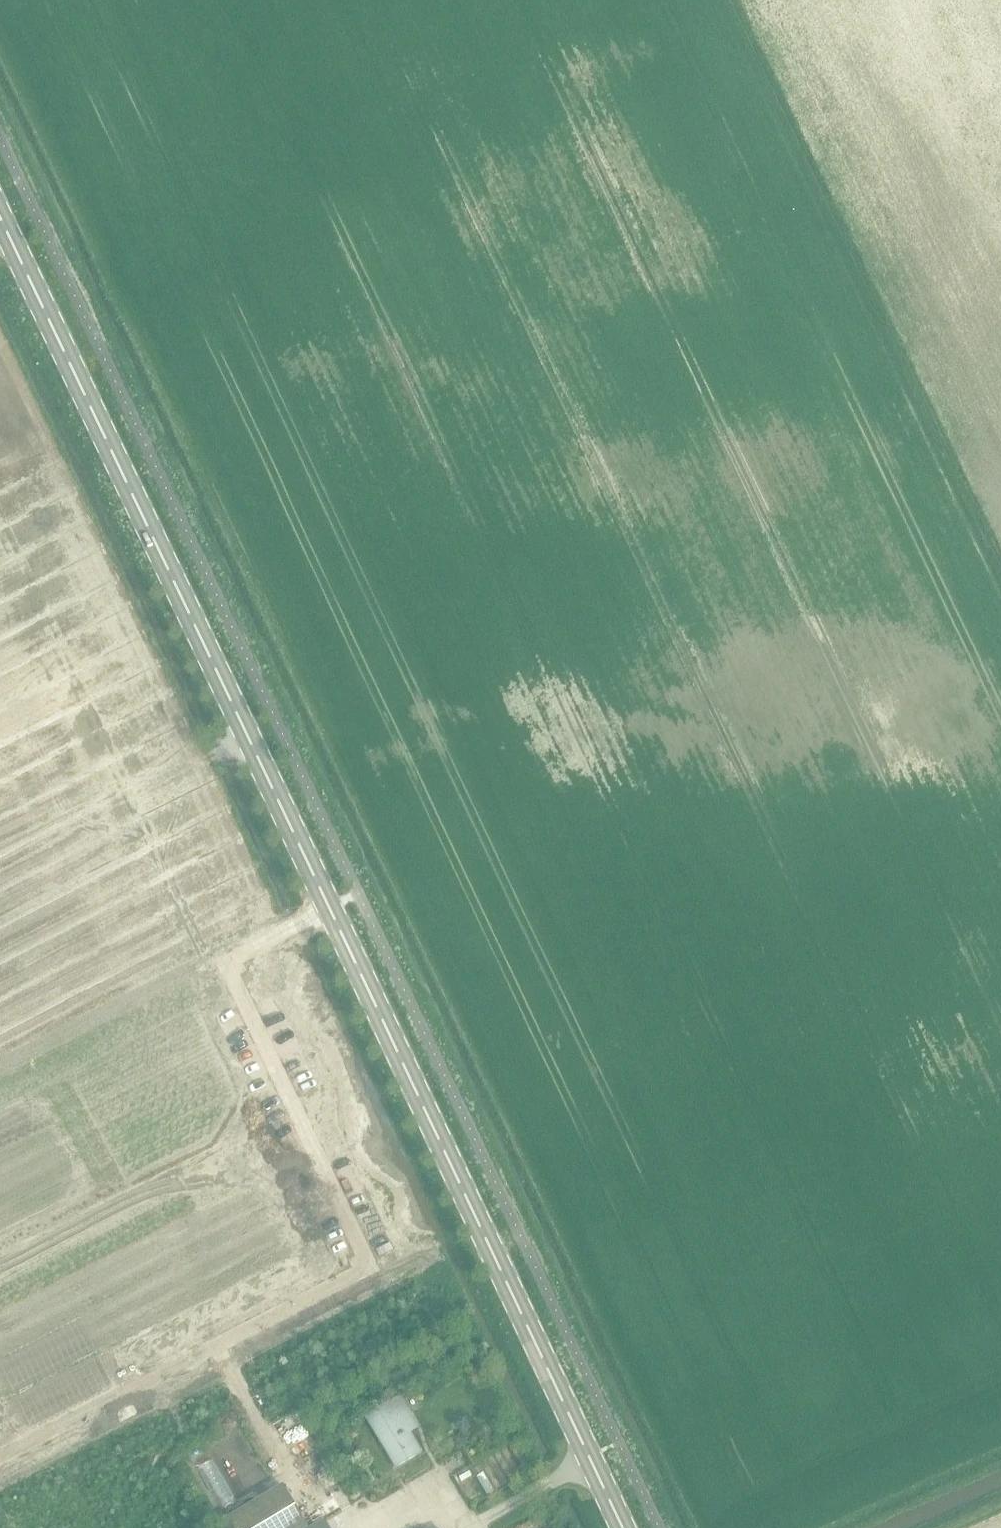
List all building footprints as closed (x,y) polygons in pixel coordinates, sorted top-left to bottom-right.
[(366,1415),(396,1467),(421,1452),(409,1432),(417,1427),(399,1396),(366,1415)] [(312,1430),(301,1435),(307,1449),(318,1444),(312,1430)] [(337,1457),(318,1465),(322,1474),(341,1467),(337,1457)] [(282,1485),(221,1521),(225,1527),(309,1527),(282,1485)] [(325,1519),(310,1527),(330,1527),(325,1519)]
